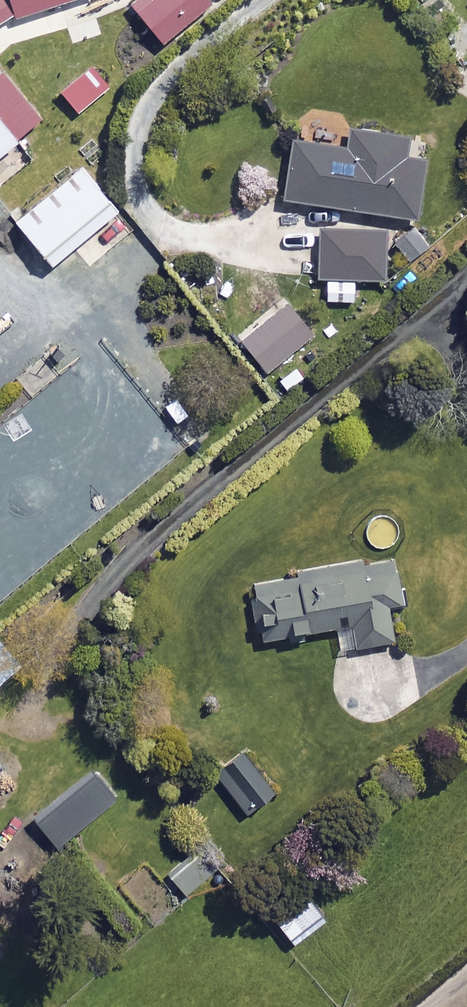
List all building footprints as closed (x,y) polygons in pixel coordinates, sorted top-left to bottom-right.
[(15,14),(18,21),(75,0),(0,0),(0,23),(15,14)] [(203,0),(147,0),(132,14),(160,46),(207,5),(203,0)] [(102,91),(84,68),(59,88),(77,111),(102,91)] [(0,72),(0,152),(39,119),(0,72)] [(413,219),(421,161),(402,158),(405,139),(346,130),(343,148),(290,140),(281,200),(413,219)] [(0,165),(0,184),(30,159),(20,148),(0,165)] [(117,209),(78,162),(8,220),(47,267),(117,209)] [(383,230),(315,226),(312,278),(380,281),(383,230)] [(352,282),(321,281),(321,303),(352,303),(352,282)] [(313,334),(284,300),(237,339),(266,374),(313,334)] [(392,641),(384,610),(401,606),(390,556),(251,588),(262,639),(349,618),(356,649),(392,641)] [(14,670),(0,652),(0,681),(14,670)] [(270,791),(240,750),(210,772),(240,813),(270,791)] [(40,820),(58,843),(85,823),(116,799),(98,775),(40,820)] [(217,869),(201,851),(166,881),(182,899),(217,869)] [(328,922),(307,895),(273,921),(294,948),(328,922)]
